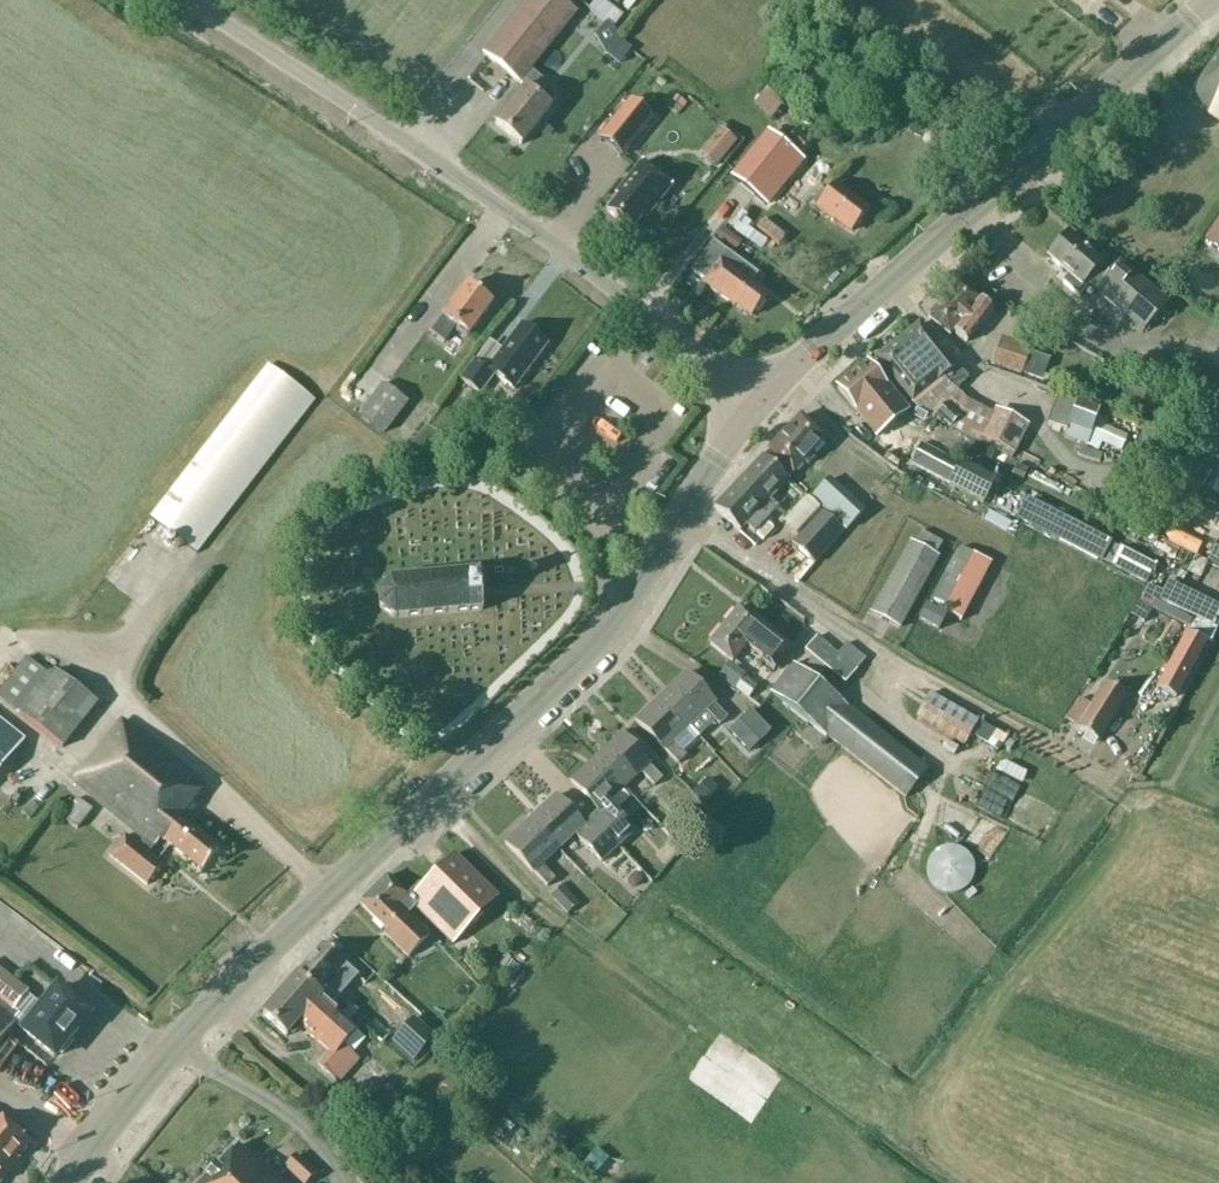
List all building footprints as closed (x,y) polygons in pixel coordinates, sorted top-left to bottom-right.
[(483,55),(518,84),(519,83),(524,88),(495,124),(520,145),(550,109),(536,98),(547,84),(529,70),(576,13),(561,0),(527,0),(483,55)] [(1191,101),(1218,120),(1218,61),(1191,101)] [(599,138),(622,156),(652,119),(636,106),(629,101),(599,138)] [(786,140),(798,150),(807,140),(794,130),(786,140)] [(732,178),(766,205),(802,160),(768,133),(732,178)] [(609,190),(598,205),(619,221),(630,207),(639,214),(661,185),(628,161),(607,189),(609,190)] [(850,200),(852,198),(834,184),(826,194),(821,190),(811,203),(816,207),(833,221),(835,219),(852,231),(866,213),(850,200)] [(1218,249),(1218,215),(1203,239),(1218,249)] [(1092,290),(1103,299),(1142,333),(1167,304),(1120,263),(1110,273),(1100,264),(1067,235),(1048,257),(1081,286),(1091,275),(1100,282),(1092,290)] [(735,304),(751,316),(765,297),(750,285),(757,275),(713,242),(691,271),(704,281),(702,283),(734,307),(735,304)] [(958,282),(927,318),(949,336),(952,332),(966,343),(992,310),(958,282)] [(444,343),(456,327),(468,336),(492,304),(466,285),(442,317),(443,317),(431,333),(444,343)] [(1061,343),(1066,336),(1110,367),(1125,345),(1055,295),(1035,324),(1061,343)] [(955,366),(953,368),(918,325),(877,358),(912,402),(942,378),(956,391),(968,378),(955,366)] [(521,326),(496,359),(522,378),(547,345),(521,326)] [(999,347),(992,365),(1020,375),(1026,356),(999,347)] [(479,394),(492,376),(472,362),(459,380),(479,394)] [(268,365),(150,518),(196,553),(314,401),(268,365)] [(895,401),(867,366),(839,389),(867,424),(867,423),(877,436),(905,413),(895,401)] [(366,367),(347,380),(354,390),(373,376),(366,367)] [(357,413),(384,433),(406,403),(379,383),(357,413)] [(1012,453),(1013,454),(1028,426),(993,408),(992,412),(962,396),(961,399),(963,408),(956,416),(943,404),(933,414),(948,427),(1010,458),(1012,453)] [(1119,450),(1120,449),(1123,449),(1126,441),(1124,439),(1124,438),(1101,428),(1104,420),(1095,417),(1097,413),(1057,397),(1047,425),(1066,432),(1068,426),(1088,434),(1085,444),(1095,449),(1099,441),(1119,450)] [(547,406),(540,418),(556,428),(564,417),(547,406)] [(768,451),(768,452),(763,457),(787,479),(792,474),(803,462),(807,465),(814,458),(810,455),(825,439),(801,416),(768,451)] [(1163,461),(1166,454),(1175,458),(1170,472),(1207,488),(1206,489),(1218,495),(1218,451),(1158,429),(1147,455),(1163,461)] [(603,433),(593,444),(614,464),(624,454),(603,433)] [(949,484),(948,485),(983,504),(994,482),(960,464),(959,465),(920,444),(910,463),(949,484)] [(413,459),(418,480),(435,475),(430,455),(413,459)] [(787,479),(763,457),(714,509),(739,532),(745,526),(754,534),(778,508),(769,500),(788,480),(787,479)] [(812,498),(846,530),(863,511),(829,480),(812,498)] [(1023,522),(1058,537),(1064,525),(1029,509),(1023,522)] [(813,564),(843,532),(821,512),(791,545),(813,564)] [(920,531),(913,544),(910,542),(871,613),(898,628),(937,557),(935,555),(941,543),(920,531)] [(945,612),(954,617),(982,564),(955,550),(926,603),(945,612)] [(479,572),(390,581),(377,593),(379,608),(394,619),(482,611),(479,572)] [(954,617),(945,612),(943,616),(926,606),(918,620),(946,635),(951,625),(950,624),(954,617)] [(761,624),(739,607),(709,644),(731,661),(745,645),(775,669),(793,645),(762,622),(761,624)] [(1189,632),(1209,641),(1215,628),(1195,619),(1189,632)] [(1155,686),(1175,697),(1204,644),(1184,633),(1155,686)] [(825,737),(827,735),(905,797),(927,770),(815,682),(825,669),(844,684),(857,670),(856,670),(865,659),(846,643),(838,654),(816,637),(804,651),(813,658),(802,671),(793,664),(770,692),(825,737)] [(29,658),(0,693),(0,697),(62,746),(96,704),(55,671),(51,675),(29,658)] [(689,727),(705,711),(719,725),(726,718),(713,704),(714,703),(685,674),(660,697),(689,727)] [(732,688),(745,698),(755,686),(742,676),(732,688)] [(1104,684),(1090,706),(1079,699),(1066,719),(1077,726),(1076,728),(1097,741),(1126,697),(1104,684)] [(970,734),(977,721),(930,694),(916,718),(963,746),(970,734)] [(685,757),(672,743),(689,727),(660,697),(635,721),(664,751),(664,750),(678,764),(685,757)] [(737,720),(757,742),(768,731),(748,710),(737,720)] [(1014,742),(977,721),(970,734),(984,743),(986,739),(999,748),(1000,746),(1009,751),(1014,742)] [(24,741),(0,722),(0,770),(24,741)] [(202,788),(121,722),(73,781),(143,838),(137,846),(124,836),(109,855),(147,885),(162,866),(147,853),(159,838),(171,847),(201,872),(218,851),(183,822),(195,807),(190,803),(202,788)] [(649,765),(621,734),(595,758),(623,788),(640,772),(653,786),(661,779),(648,765),(649,765)] [(570,781),(597,810),(589,817),(617,847),(634,831),(620,817),(607,803),(623,788),(595,758),(570,781)] [(987,770),(973,810),(1016,825),(1024,803),(1002,795),(1009,777),(987,770)] [(617,847),(589,817),(581,824),(555,796),(530,820),(558,850),(575,834),(600,862),(617,847)] [(60,816),(76,828),(91,809),(75,797),(60,816)] [(961,841),(983,855),(999,829),(977,816),(961,841)] [(530,820),(505,843),(533,873),(547,887),(554,880),(541,865),(558,850),(530,820)] [(974,883),(958,844),(921,860),(937,899),(974,883)] [(453,856),(411,899),(387,876),(359,904),(386,930),(383,933),(408,957),(429,936),(407,915),(415,907),(452,944),(497,899),(453,856)] [(549,895),(565,913),(576,903),(560,885),(549,895)] [(323,946),(297,975),(332,1005),(357,976),(323,946)] [(10,1011),(27,994),(0,972),(0,1003),(10,1011)] [(351,1039),(358,1031),(296,976),(262,1015),(286,1037),(298,1024),(329,1053),(318,1065),(338,1083),(366,1052),(351,1039)] [(57,989),(22,1031),(54,1057),(62,1054),(73,1040),(71,1036),(88,1015),(57,989)] [(0,1012),(0,1042),(14,1024),(0,1012)] [(413,1017),(391,1041),(414,1061),(435,1038),(413,1017)] [(371,1047),(381,1030),(368,1021),(357,1038),(371,1047)] [(712,1039),(701,1053),(757,1098),(769,1084),(712,1039)] [(83,1099),(102,1078),(87,1065),(68,1085),(83,1099)] [(715,1106),(747,1121),(755,1104),(723,1089),(715,1106)] [(16,1161),(16,1157),(28,1142),(0,1120),(0,1162),(10,1169),(16,1161)] [(284,1168),(292,1174),(283,1182),(264,1165),(261,1168),(237,1146),(202,1182),(306,1182),(315,1173),(295,1156),(284,1168)] [(10,1169),(0,1162),(0,1181),(10,1169)]
